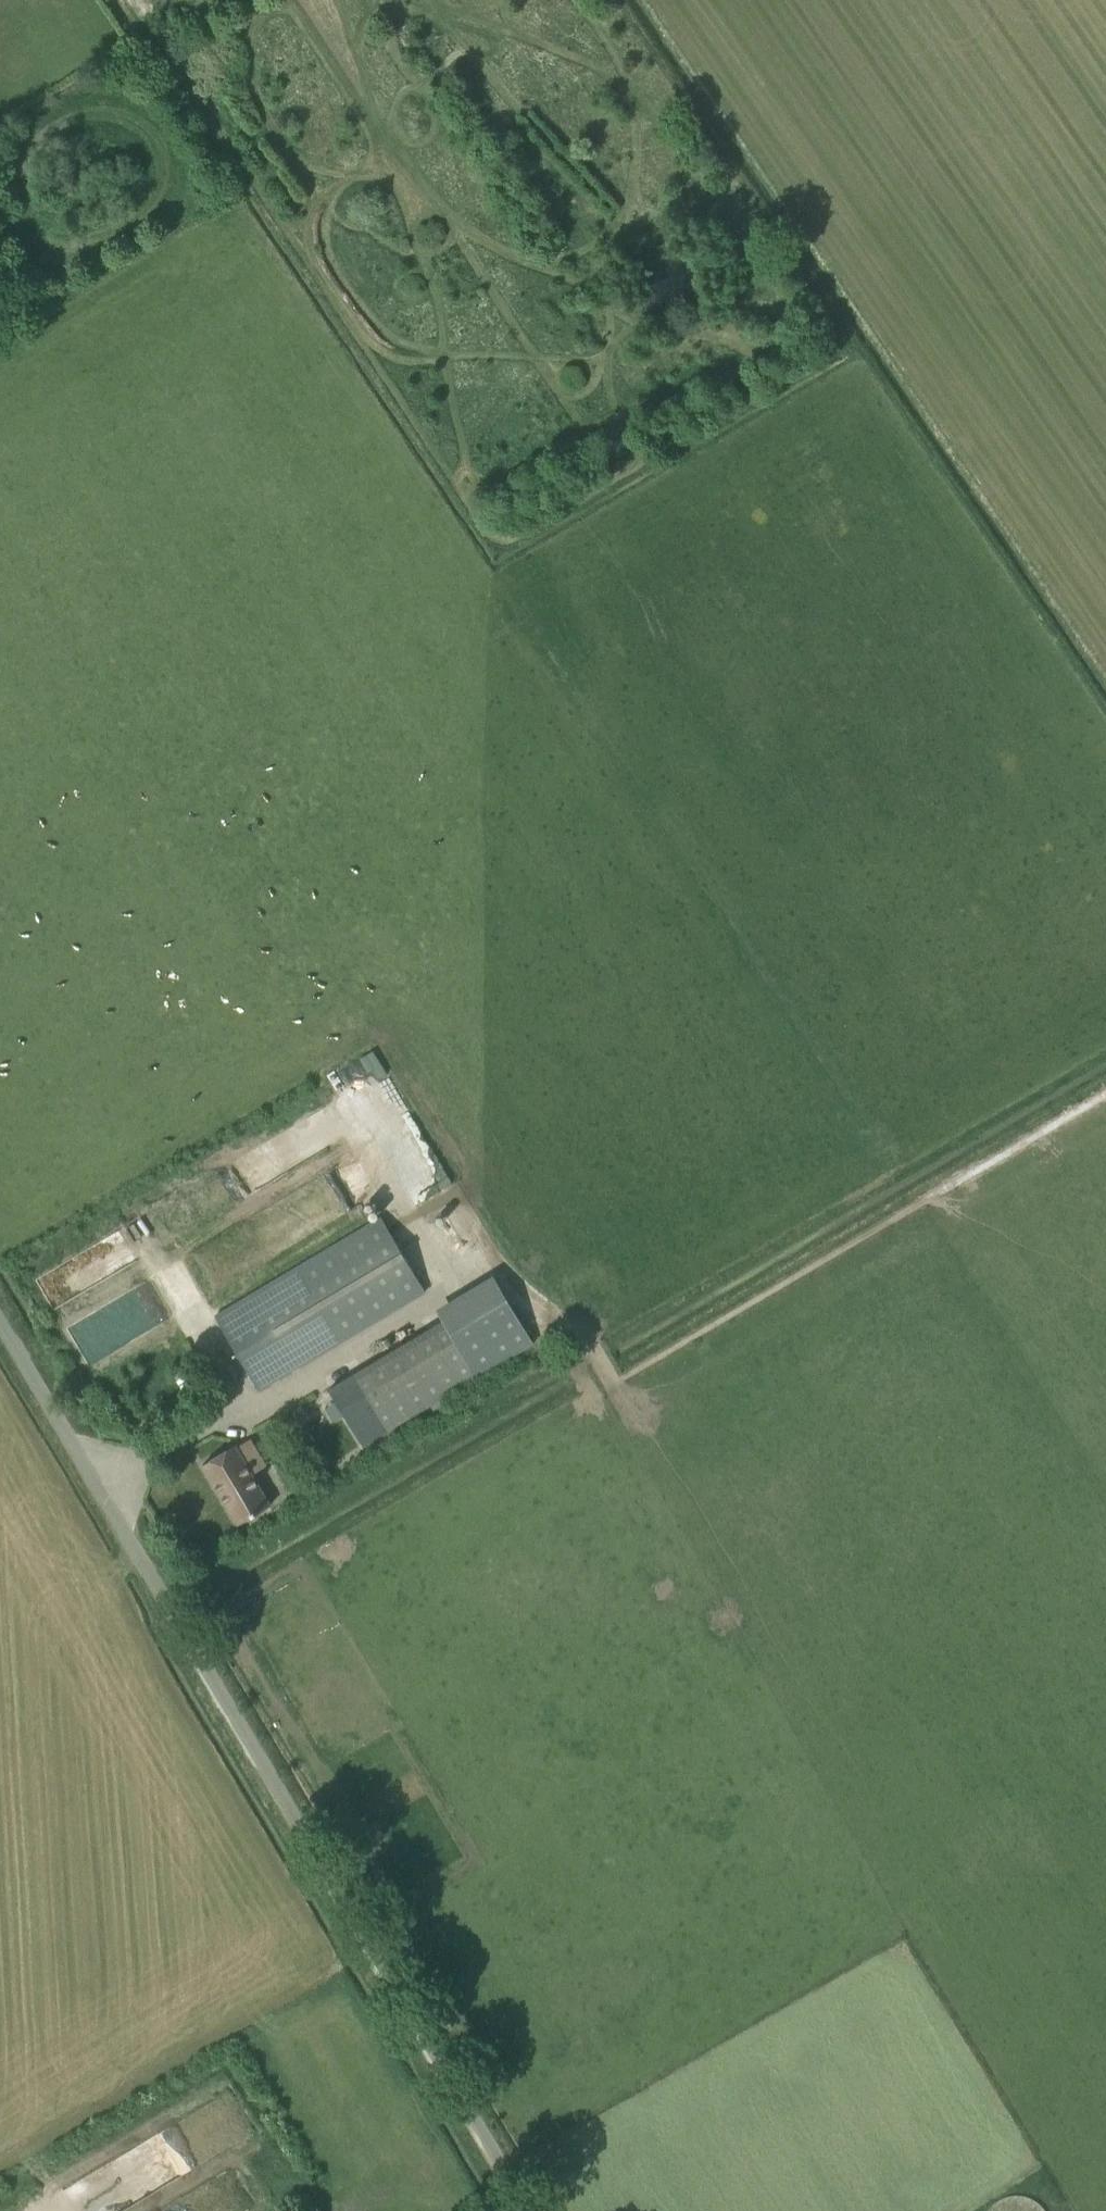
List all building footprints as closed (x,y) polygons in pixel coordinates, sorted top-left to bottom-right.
[(425,1291),(381,1218),(214,1316),(258,1391),(425,1291)] [(83,1246),(58,1259),(63,1269),(88,1256),(83,1246)] [(381,1421),(467,1372),(441,1325),(354,1374),(381,1421)] [(354,1374),(328,1389),(362,1445),(387,1430),(381,1421),(354,1374)] [(238,1524),(270,1505),(235,1445),(202,1464),(238,1524)]
